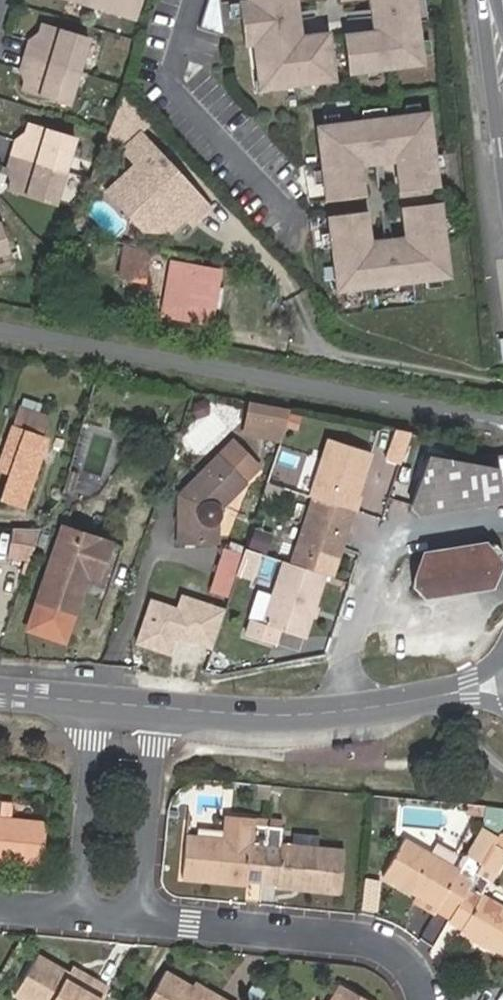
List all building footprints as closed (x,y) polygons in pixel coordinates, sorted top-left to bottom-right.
[(81,6),(129,20),(135,0),(83,0),(81,6)] [(193,27),(218,36),(216,0),(203,0),(193,27)] [(285,39),(274,40),(271,3),(281,1),(299,0),(242,0),(242,4),(234,4),(238,45),(246,45),(251,88),(275,86),(275,81),(298,79),(298,83),(320,81),(315,36),(285,39)] [(354,34),(332,37),(336,72),(406,65),(399,0),(363,0),(367,33),(354,34)] [(354,34),(367,33),(363,0),(350,0),(354,34)] [(274,40),(285,39),(281,1),(271,3),(274,40)] [(73,72),(77,60),(84,40),(38,25),(36,32),(33,40),(26,37),(20,56),(73,72)] [(73,72),(20,56),(16,68),(23,70),(17,87),(63,102),(73,72)] [(376,193),(418,190),(411,121),(304,132),(311,200),(344,196),(342,171),(341,160),(374,158),(375,169),(376,193)] [(12,139),(7,156),(57,171),(67,137),(27,125),(22,142),(12,139)] [(133,138),(116,152),(128,167),(100,193),(128,224),(142,212),(158,228),(172,215),(182,225),(199,211),(133,138)] [(57,171),(7,156),(2,172),(12,175),(6,196),(46,207),(57,171)] [(341,160),(342,171),(375,169),(374,158),(341,160)] [(420,210),(418,190),(376,193),(378,214),(420,210)] [(427,283),(420,210),(378,214),(380,243),(381,251),(348,254),(347,245),(345,217),(312,220),(319,293),(427,283)] [(380,243),(347,245),(348,254),(381,251),(380,243)] [(122,245),(117,280),(147,284),(152,250),(122,245)] [(216,268),(171,262),(163,315),(207,324),(211,301),(218,301),(220,286),(215,284),(216,268)] [(292,441),(300,424),(306,411),(269,404),(265,418),(260,435),(292,441)] [(19,409),(0,460),(0,470),(9,474),(0,498),(24,505),(48,439),(37,434),(44,416),(19,409)] [(385,453),(401,456),(411,430),(394,427),(385,453)] [(336,438),(316,495),(317,495),(353,507),(356,509),(365,512),(371,495),(365,493),(379,452),(336,438)] [(220,503),(239,482),(255,464),(229,441),(214,459),(184,492),(182,538),(215,539),(220,503)] [(502,502),(502,487),(500,466),(425,455),(417,499),(425,511),(502,502)] [(80,493),(86,475),(75,472),(69,490),(80,493)] [(280,503),(285,488),(267,483),(262,498),(280,503)] [(353,507),(317,495),(291,561),(325,573),(328,575),(353,507)] [(117,540),(68,524),(41,607),(77,617),(93,572),(104,575),(117,540)] [(44,531),(10,528),(10,554),(32,560),(44,531)] [(425,591),(494,581),(501,551),(491,542),(422,552),(416,584),(425,591)] [(262,551),(246,545),(236,570),(253,576),(262,551)] [(325,573),(291,561),(282,558),(260,616),(249,613),(243,633),(271,643),(277,628),(301,637),(325,573)] [(224,609),(182,594),(177,608),(149,598),(133,642),(168,654),(174,637),(210,649),(224,609)] [(60,782),(49,774),(43,784),(55,791),(60,782)] [(387,799),(375,798),(373,813),(386,814),(387,799)] [(483,825),(502,830),(502,808),(488,804),(483,825)] [(247,878),(262,878),(267,826),(251,825),(251,819),(226,816),(224,839),(185,837),(182,877),(246,883),(247,878)] [(42,866),(46,823),(0,818),(0,861),(42,866)] [(267,826),(262,878),(276,880),(276,886),(340,891),(344,850),(318,847),(292,845),(280,844),(281,828),(267,826)] [(385,875),(430,902),(440,909),(442,905),(455,912),(477,874),(482,866),(492,849),(496,840),(484,833),(462,872),(406,840),(385,875)] [(293,834),(292,845),(318,847),(318,836),(293,834)] [(492,849),(502,855),(502,836),(500,834),(496,840),(492,849)] [(450,920),(465,928),(462,933),(502,956),(502,908),(483,896),(502,860),(502,855),(492,849),(482,866),(477,874),(455,912),(450,920)] [(426,908),(450,921),(450,920),(455,912),(442,905),(440,909),(430,902),(426,908)] [(68,975),(37,956),(15,994),(25,999),(101,999),(109,988),(96,980),(92,988),(68,975)] [(72,968),(68,975),(92,988),(96,980),(72,968)] [(166,975),(151,999),(213,999),(166,975)] [(340,984),(331,999),(371,999),(340,984)]
